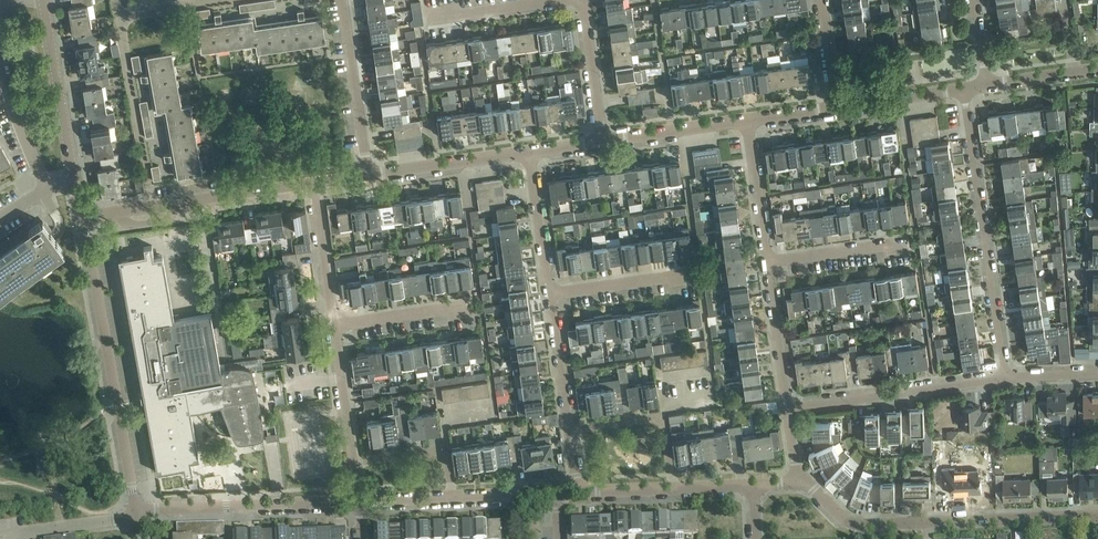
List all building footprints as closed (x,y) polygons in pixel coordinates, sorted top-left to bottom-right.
[(71,21),(89,18),(87,4),(91,4),(90,0),(72,0),(71,0),(73,6),(69,7),(71,21)] [(239,4),(240,11),(275,6),(275,0),(264,0),(239,4)] [(368,16),(386,13),(385,5),(394,3),(393,0),(377,0),(366,2),(367,7),(364,7),(366,16),(368,16)] [(607,10),(624,7),(623,0),(605,0),(607,10)] [(701,4),(704,21),(718,19),(715,0),(710,1),(706,1),(706,3),(701,4)] [(729,0),(720,1),(720,0),(715,0),(718,19),(732,17),(729,0)] [(732,17),(733,25),(746,23),(746,20),(745,15),(743,0),(729,0),(732,17)] [(745,15),(746,20),(760,17),(759,13),(757,0),(743,0),(745,15)] [(759,13),(773,11),(771,0),(757,0),(759,13)] [(773,11),(786,9),(785,0),(771,0),(773,11)] [(786,9),(809,6),(808,0),(785,0),(786,9)] [(842,3),(844,3),(845,8),(869,4),(870,4),(869,0),(842,0),(842,3)] [(914,12),(937,8),(941,8),(940,0),(912,0),(914,12)] [(1000,13),(1017,11),(1023,10),(1022,0),(998,0),(1000,13)] [(421,8),(420,1),(411,2),(412,9),(421,8)] [(890,7),(889,1),(883,2),(881,3),(883,13),(890,11),(890,7)] [(1043,10),(1056,8),(1055,2),(1042,4),(1043,7),(1043,10)] [(692,3),(687,4),(690,23),(704,21),(701,4),(696,5),(696,3),(692,3)] [(679,7),(674,8),(676,25),(690,23),(687,4),(682,5),(679,5),(679,7)] [(846,13),(843,13),(845,22),(865,19),(871,18),(869,4),(845,8),(846,13)] [(633,20),(631,6),(624,7),(607,10),(603,10),(605,19),(608,19),(609,24),(633,20)] [(660,8),(661,20),(662,27),(676,25),(674,8),(669,9),(669,7),(665,7),(660,8)] [(195,10),(196,18),(211,16),(209,8),(195,10)] [(421,8),(412,9),(413,18),(422,17),(421,8)] [(914,25),(916,25),(939,22),(937,8),(914,12),(912,12),(914,25)] [(1057,15),(1056,8),(1043,10),(1044,17),(1057,15)] [(1017,11),(1000,13),(1002,27),(1005,27),(1006,36),(1019,34),(1018,25),(1027,23),(1025,9),(1023,10),(1017,11)] [(398,25),(397,17),(387,19),(386,13),(368,16),(370,29),(396,25),(398,25)] [(910,29),(909,26),(909,24),(903,24),(901,13),(895,14),(898,31),(910,29)] [(254,26),(252,17),(197,26),(201,51),(255,43),(257,51),(325,41),(322,16),(254,26)] [(92,31),(89,18),(71,21),(73,35),(77,34),(79,40),(97,37),(96,31),(92,31)] [(642,19),(633,20),(609,24),(611,37),(628,35),(635,34),(634,26),(642,25),(642,19)] [(848,30),(849,35),(867,33),(865,19),(845,22),(846,31),(848,30)] [(925,45),(943,43),(942,36),(944,36),(943,27),(940,27),(939,22),(916,25),(917,30),(923,29),(925,45)] [(555,26),(550,27),(553,49),(576,46),(573,26),(564,27),(564,23),(555,24),(555,26)] [(803,29),(808,32),(812,27),(807,23),(803,29)] [(370,29),(372,43),(390,41),(389,31),(396,30),(395,26),(398,25),(396,25),(370,29)] [(536,27),(539,46),(539,51),(553,49),(550,27),(545,28),(544,26),(536,27)] [(536,27),(527,28),(527,30),(523,31),(525,48),(539,46),(536,27)] [(523,31),(517,32),(517,30),(509,31),(511,50),(525,48),(523,31)] [(509,31),(500,32),(500,34),(495,35),(498,52),(511,50),(509,31)] [(869,47),(867,33),(849,35),(851,49),(869,47)] [(490,34),(481,35),(484,54),(485,59),(498,57),(498,52),(495,35),(490,36),(490,34)] [(481,35),(472,36),(473,38),(467,39),(470,56),(484,54),(481,35)] [(613,51),(642,47),(650,46),(650,40),(636,42),(629,43),(628,35),(611,37),(613,51)] [(97,37),(79,40),(80,47),(76,47),(78,61),(97,59),(100,58),(97,37)] [(462,38),(453,39),(456,58),(470,56),(467,39),(463,40),(462,38)] [(445,42),(440,43),(443,60),(443,65),(457,63),(456,58),(453,39),(445,40),(445,42)] [(392,48),(390,41),(372,43),(375,57),(400,53),(399,47),(392,48)] [(435,44),(435,42),(426,43),(429,62),(443,60),(440,43),(435,44)] [(642,47),(613,51),(615,65),(632,62),(638,61),(637,53),(643,52),(642,47)] [(172,51),(147,55),(157,110),(165,108),(178,176),(202,172),(200,158),(190,103),(181,105),(172,51)] [(412,52),(410,52),(412,65),(413,65),(420,64),(418,51),(412,52)] [(795,65),(797,82),(806,81),(806,83),(811,82),(810,72),(818,71),(817,58),(807,59),(807,57),(800,58),(799,52),(793,53),(794,58),(795,65)] [(375,57),(372,57),(374,70),(401,66),(400,53),(375,57)] [(131,56),(134,72),(142,71),(139,54),(131,56)] [(97,59),(78,61),(79,68),(81,75),(85,75),(86,81),(109,78),(108,71),(104,71),(103,65),(98,66),(97,59)] [(751,89),(751,91),(756,90),(753,71),(752,64),(745,65),(744,60),(738,61),(742,90),(751,89)] [(780,60),(766,62),(767,69),(770,86),(778,85),(779,87),(784,86),(781,67),(780,60)] [(726,75),(729,94),(734,93),(733,91),(742,90),(738,61),(732,62),(733,67),(734,74),(726,75)] [(616,73),(617,78),(646,74),(645,68),(633,70),(632,62),(615,65),(612,65),(613,74),(616,73)] [(414,73),(421,72),(420,64),(413,65),(414,73)] [(542,71),(542,66),(541,64),(531,66),(532,73),(542,71)] [(781,67),(784,86),(789,85),(788,83),(797,82),(795,65),(781,67)] [(401,66),(374,70),(375,79),(378,79),(378,82),(378,84),(379,84),(403,80),(401,66)] [(696,97),(696,99),(701,98),(698,79),(697,72),(690,73),(689,68),(683,69),(685,81),(687,98),(696,97)] [(679,101),(678,99),(687,98),(685,81),(683,69),(677,70),(678,75),(669,76),(673,102),(679,101)] [(729,94),(726,75),(725,69),(711,71),(714,94),(723,93),(724,95),(729,94)] [(753,71),(756,90),(761,89),(761,87),(770,86),(767,69),(753,71)] [(578,71),(571,72),(572,80),(579,79),(578,71)] [(705,72),(706,78),(698,79),(701,98),(706,97),(706,95),(714,94),(711,71),(705,72)] [(478,82),(488,80),(487,73),(487,72),(477,73),(478,82)] [(487,73),(488,80),(495,79),(494,72),(487,73)] [(553,74),(544,75),(546,85),(554,83),(553,74)] [(647,80),(646,74),(617,78),(619,92),(627,91),(636,90),(636,89),(635,81),(647,80)] [(83,88),(86,102),(104,99),(102,86),(110,84),(109,78),(86,81),(87,87),(83,88)] [(404,86),(403,80),(379,84),(381,98),(399,96),(397,87),(404,86)] [(509,94),(509,88),(503,88),(503,81),(498,82),(499,94),(509,94)] [(470,86),(461,88),(462,96),(471,95),(470,86)] [(559,87),(561,99),(563,116),(568,115),(568,117),(577,116),(577,111),(585,110),(582,86),(572,87),(573,91),(565,92),(564,86),(559,87)] [(654,87),(641,89),(642,95),(655,94),(654,87)] [(627,91),(628,97),(642,95),(641,89),(636,89),(636,90),(627,91)] [(532,94),(533,100),(533,103),(536,120),(544,119),(545,121),(550,120),(547,101),(539,102),(538,93),(532,94)] [(510,94),(504,95),(506,107),(508,124),(517,123),(517,125),(522,124),(519,105),(511,106),(510,100),(511,100),(510,94)] [(655,94),(642,95),(643,102),(656,100),(655,94)] [(383,112),(408,108),(409,108),(407,95),(399,96),(381,98),(383,112)] [(492,109),(495,128),(500,127),(499,125),(508,124),(506,107),(504,95),(498,96),(500,108),(492,109)] [(629,104),(643,102),(642,95),(628,97),(629,104)] [(478,111),(481,128),(489,127),(490,129),(495,128),(492,109),(486,110),(484,96),(479,96),(479,97),(476,98),(478,111)] [(104,99),(86,102),(87,108),(88,116),(92,115),(93,122),(115,118),(114,111),(111,112),(106,113),(104,99)] [(547,101),(550,120),(554,119),(554,117),(563,116),(561,99),(547,101)] [(139,102),(146,137),(153,135),(147,100),(139,102)] [(519,105),(522,124),(527,123),(527,121),(536,120),(533,103),(519,105)] [(1046,124),(1044,107),(1043,104),(1034,105),(1035,108),(1032,108),(1030,108),(1030,109),(1033,126),(1046,124)] [(642,107),(644,116),(658,114),(657,105),(642,107)] [(1044,107),(1046,124),(1060,122),(1060,128),(1066,127),(1065,108),(1058,109),(1058,105),(1044,107)] [(409,113),(408,108),(383,112),(385,125),(393,124),(394,131),(408,129),(407,121),(403,122),(401,114),(409,113)] [(992,133),(1005,131),(1003,113),(998,114),(997,109),(988,111),(989,121),(979,122),(981,139),(993,138),(992,133)] [(1016,111),(1019,128),(1020,133),(1034,131),(1033,126),(1030,109),(1016,111)] [(481,128),(478,111),(464,113),(467,132),(472,131),(472,129),(481,128)] [(1019,128),(1016,111),(1003,113),(1005,131),(1006,136),(1011,135),(1011,130),(1019,128)] [(464,113),(451,115),(453,132),(462,131),(462,133),(467,132),(464,113)] [(453,132),(451,115),(437,117),(439,136),(445,135),(444,133),(453,132)] [(931,116),(933,130),(939,129),(937,115),(936,115),(931,116)] [(931,116),(924,117),(926,131),(933,130),(931,116)] [(917,118),(919,132),(926,131),(924,117),(917,118)] [(91,128),(93,142),(111,139),(109,126),(116,125),(115,118),(93,122),(95,128),(91,128)] [(910,119),(912,133),(919,132),(917,118),(910,119)] [(420,120),(407,121),(408,129),(421,127),(420,120)] [(891,128),(882,130),(885,149),(899,147),(896,126),(891,126),(891,128)] [(408,129),(409,135),(416,134),(422,133),(421,127),(408,129)] [(395,137),(402,136),(409,135),(408,129),(394,131),(395,137)] [(871,151),(885,149),(882,130),(873,131),(873,129),(868,130),(871,151)] [(940,136),(939,129),(933,130),(926,131),(927,137),(940,136)] [(864,132),(855,134),(857,153),(858,159),(864,158),(863,152),(871,151),(868,130),(863,130),(864,132)] [(912,133),(913,139),(927,137),(926,131),(919,132),(912,133)] [(841,134),(844,155),(857,153),(855,134),(846,135),(846,133),(841,134)] [(418,148),(416,134),(409,135),(411,149),(418,148)] [(836,136),(827,138),(830,157),(844,155),(841,134),(836,134),(836,136)] [(409,135),(402,136),(404,150),(411,149),(409,135)] [(397,151),(404,150),(402,136),(395,137),(397,151)] [(932,144),(934,157),(951,155),(949,140),(941,142),(940,136),(927,137),(928,144),(932,144)] [(818,137),(813,138),(816,159),(824,157),(825,165),(831,164),(830,157),(827,138),(818,139),(818,137)] [(928,144),(927,137),(913,139),(914,146),(928,144)] [(808,138),(808,140),(800,142),(802,161),(816,159),(813,138),(808,138)] [(99,156),(100,162),(119,159),(118,153),(113,153),(111,139),(93,142),(95,157),(99,156)] [(786,143),(789,163),(789,167),(797,166),(798,170),(804,169),(802,161),(800,142),(791,143),(790,141),(786,142),(786,143)] [(789,163),(786,143),(786,142),(781,142),(781,144),(772,146),(772,148),(764,149),(767,170),(777,169),(776,164),(789,163)] [(12,165),(0,144),(0,172),(12,165)] [(1009,155),(1022,153),(1022,152),(1021,147),(1021,144),(1008,146),(1009,155)] [(1009,155),(1008,146),(998,147),(1000,156),(1009,155)] [(712,148),(714,162),(721,161),(719,147),(712,148)] [(907,148),(909,156),(909,160),(916,159),(915,156),(914,147),(907,148)] [(712,148),(706,149),(708,163),(714,162),(712,148)] [(699,150),(701,164),(708,163),(706,149),(699,150)] [(694,165),(701,164),(699,150),(692,151),(694,165)] [(953,168),(951,155),(934,157),(936,171),(953,168)] [(1004,175),(1030,171),(1028,157),(1002,161),(1004,175)] [(101,169),(98,169),(100,182),(118,179),(116,167),(120,166),(119,159),(100,162),(101,169)] [(673,160),(673,162),(665,163),(667,180),(681,178),(678,159),(673,160)] [(708,163),(709,169),(722,167),(721,161),(714,162),(708,163)] [(910,162),(911,170),(916,169),(918,169),(917,161),(910,162)] [(656,162),(651,163),(653,182),(654,189),(668,187),(667,180),(665,163),(656,164),(656,162)] [(653,182),(651,163),(646,164),(646,166),(637,167),(640,184),(653,182)] [(695,172),(709,169),(708,163),(701,164),(694,165),(695,172)] [(151,166),(153,180),(161,179),(159,165),(151,166)] [(628,166),(623,167),(626,186),(640,184),(637,167),(628,168),(628,166)] [(626,186),(623,167),(618,168),(619,170),(610,171),(612,188),(626,186)] [(709,169),(710,176),(715,175),(715,174),(723,173),(722,167),(709,169)] [(936,171),(938,184),(955,182),(953,168),(936,171)] [(707,176),(710,176),(709,169),(695,172),(696,178),(707,176)] [(1045,174),(1044,169),(1030,171),(1004,175),(1006,189),(1024,186),(1022,176),(1029,175),(1030,180),(1045,174)] [(601,170),(596,171),(599,190),(612,188),(610,171),(601,172),(601,170)] [(599,190),(596,171),(591,172),(591,174),(583,175),(585,192),(599,190)] [(1071,171),(1061,172),(1062,192),(1073,191),(1071,171)] [(715,174),(715,175),(710,176),(707,176),(709,190),(716,189),(732,186),(732,182),(735,181),(734,172),(723,173),(715,174)] [(860,172),(846,174),(847,180),(861,178),(860,172)] [(574,174),(569,175),(572,199),(586,197),(585,192),(583,175),(574,176),(574,174)] [(836,182),(847,180),(846,174),(835,175),(836,181),(836,182)] [(555,181),(546,182),(549,202),(572,199),(569,175),(560,176),(560,178),(555,179),(555,181)] [(912,178),(913,188),(921,187),(920,176),(912,178)] [(142,177),(134,178),(136,192),(144,191),(143,186),(142,177)] [(100,182),(97,183),(99,190),(101,190),(103,197),(121,194),(118,179),(100,182)] [(495,179),(489,180),(491,195),(498,194),(496,187),(495,179)] [(489,180),(482,181),(485,195),(491,195),(489,180)] [(477,197),(485,195),(482,181),(475,182),(477,197)] [(938,184),(932,185),(934,199),(940,198),(957,196),(955,182),(938,184)] [(716,189),(717,202),(734,200),(732,186),(716,189)] [(1008,202),(1026,200),(1024,186),(1006,189),(1008,202)] [(913,188),(912,188),(914,202),(915,202),(921,201),(922,201),(921,187),(913,188)] [(456,195),(455,193),(447,195),(449,212),(449,214),(457,212),(458,219),(466,218),(465,211),(463,211),(461,195),(456,195)] [(504,193),(498,194),(491,195),(492,202),(505,200),(504,193)] [(436,216),(449,214),(449,212),(447,195),(438,196),(438,198),(433,199),(436,216)] [(477,197),(478,204),(492,202),(491,195),(485,195),(477,197)] [(959,195),(957,196),(940,198),(942,212),(959,209),(958,204),(961,204),(959,195)] [(1067,196),(1062,196),(1063,207),(1066,207),(1068,207),(1073,206),(1072,197),(1068,198),(1067,196)] [(428,197),(419,199),(422,218),(436,216),(433,199),(428,199),(428,197)] [(864,200),(865,207),(867,225),(881,223),(878,205),(877,198),(864,200)] [(411,202),(406,202),(409,227),(423,225),(422,218),(419,199),(411,200),(411,202)] [(1026,200),(1008,202),(1010,215),(1034,212),(1032,199),(1026,200)] [(736,214),(734,200),(717,202),(719,216),(736,214)] [(392,203),(394,221),(403,220),(404,227),(409,227),(406,202),(401,203),(401,201),(392,203)] [(906,201),(892,203),(895,221),(909,219),(906,201)] [(916,216),(917,215),(923,214),(921,201),(915,202),(914,202),(916,216)] [(629,204),(630,211),(643,209),(642,202),(629,204)] [(383,206),(379,206),(381,223),(394,221),(392,203),(383,204),(383,206)] [(878,205),(881,223),(886,222),(886,225),(895,223),(895,221),(892,203),(878,205)] [(499,221),(516,219),(514,204),(505,205),(506,206),(497,207),(499,221)] [(836,204),(823,206),(826,231),(831,230),(832,233),(840,232),(840,229),(837,211),(836,204)] [(1090,225),(1097,225),(1097,204),(1094,205),(1094,218),(1090,218),(1090,225)] [(364,206),(367,225),(381,223),(379,206),(373,207),(373,205),(364,206)] [(359,227),(367,225),(364,206),(356,208),(356,210),(351,210),(354,227),(355,234),(360,233),(359,227)] [(823,206),(809,208),(813,233),(813,236),(822,234),(821,231),(826,231),(823,206)] [(685,207),(671,209),(672,216),(686,214),(685,207)] [(865,207),(851,209),(854,227),(867,225),(865,207)] [(796,217),(799,235),(804,234),(804,237),(813,236),(813,233),(809,208),(805,209),(802,213),(803,216),(796,217)] [(281,209),(268,211),(270,229),(271,237),(284,235),(284,236),(291,235),(290,230),(289,221),(289,222),(283,222),(281,209)] [(341,233),(340,229),(354,227),(351,210),(346,211),(346,209),(336,211),(337,215),(328,216),(331,235),(341,233)] [(588,211),(588,217),(602,215),(601,209),(588,211)] [(837,211),(840,229),(854,227),(851,209),(837,211)] [(944,226),(961,223),(959,209),(942,212),(933,213),(934,219),(942,218),(944,226)] [(282,253),(283,261),(297,259),(296,252),(311,250),(306,210),(287,212),(289,222),(289,221),(290,230),(303,228),(305,234),(305,241),(294,243),(296,251),(282,253)] [(474,224),(474,225),(480,224),(478,210),(470,211),(472,224),(474,224)] [(564,212),(551,213),(552,222),(565,220),(575,219),(574,213),(573,210),(564,212)] [(271,237),(270,229),(268,211),(255,213),(257,226),(251,227),(253,241),(260,240),(260,238),(271,237)] [(574,213),(575,219),(588,217),(588,211),(574,213)] [(794,235),(799,235),(796,217),(785,219),(784,212),(773,214),(776,241),(794,238),(794,235)] [(1034,212),(1010,215),(1012,229),(1036,226),(1034,212)] [(719,216),(721,230),(738,228),(736,214),(719,216)] [(243,219),(230,221),(233,239),(245,237),(246,242),(253,241),(251,227),(244,228),(243,219)] [(501,235),(518,232),(516,219),(499,221),(501,235)] [(695,220),(697,231),(703,230),(702,219),(701,219),(695,220)] [(54,237),(42,220),(0,250),(0,299),(65,252),(57,241),(54,237)] [(213,237),(215,251),(221,250),(224,252),(233,251),(234,248),(233,239),(230,221),(217,223),(219,236),(213,237)] [(963,237),(961,223),(944,226),(945,233),(943,234),(940,232),(937,235),(938,240),(940,240),(963,237)] [(1036,226),(1012,229),(1014,243),(1032,240),(1038,239),(1036,225),(1036,226)] [(1090,225),(1090,232),(1094,232),(1094,245),(1097,245),(1097,225),(1090,225)] [(388,227),(382,228),(382,230),(383,240),(384,246),(390,245),(389,233),(388,227)] [(674,229),(678,252),(692,250),(688,227),(674,229)] [(1065,228),(1066,248),(1075,247),(1074,227),(1065,228)] [(423,228),(410,230),(411,242),(414,242),(425,240),(423,228)] [(716,245),(723,244),(740,241),(738,228),(721,230),(716,231),(718,240),(715,240),(716,245)] [(678,252),(674,229),(661,232),(665,254),(678,252)] [(497,249),(520,246),(518,232),(501,235),(495,236),(497,249)] [(656,238),(647,239),(650,257),(665,254),(661,232),(655,232),(656,238)] [(703,233),(697,233),(699,248),(705,247),(707,246),(705,232),(703,233)] [(633,234),(633,235),(637,259),(650,257),(647,239),(640,240),(638,233),(633,234)] [(620,243),(623,261),(637,259),(633,235),(619,237),(620,243)] [(947,246),(948,253),(965,250),(963,237),(940,240),(941,247),(947,246)] [(461,240),(460,240),(461,247),(470,245),(469,239),(467,239),(461,240)] [(383,240),(372,241),(373,248),(384,246),(383,240)] [(606,245),(606,240),(592,242),(593,247),(595,265),(609,263),(606,245)] [(1016,257),(1034,254),(1032,240),(1014,243),(1016,257)] [(742,255),(740,241),(723,244),(725,257),(742,255)] [(367,242),(356,244),(357,250),(368,249),(367,242)] [(922,257),(923,256),(929,256),(927,242),(921,243),(920,243),(922,257)] [(623,261),(620,243),(606,245),(609,263),(623,261)] [(568,269),(581,267),(579,249),(578,244),(564,246),(565,247),(556,249),(558,266),(567,265),(568,269)] [(251,438),(260,435),(261,435),(261,434),(262,433),(262,432),(262,431),(262,430),(261,422),(262,421),(260,412),(259,412),(254,387),(256,387),(254,377),(253,378),(251,374),(250,372),(247,369),(244,367),(241,366),(237,365),(233,365),(232,366),(231,366),(231,367),(230,367),(230,368),(222,369),(211,313),(175,319),(163,255),(154,257),(152,245),(143,246),(145,254),(118,258),(143,393),(140,394),(141,400),(144,399),(157,472),(183,467),(184,473),(193,472),(190,460),(199,459),(195,439),(190,410),(200,409),(222,403),(232,427),(236,436),(238,438),(241,439),(251,438)] [(1089,266),(1090,266),(1097,266),(1097,245),(1094,245),(1094,246),(1089,246),(1089,253),(1089,266)] [(499,263),(522,259),(520,246),(497,249),(499,263)] [(595,265),(593,247),(579,249),(581,267),(595,265)] [(967,264),(965,250),(948,253),(949,261),(942,262),(943,268),(967,264)] [(1063,257),(1062,250),(1057,251),(1053,251),(1055,266),(1059,266),(1063,265),(1063,257)] [(1018,271),(1036,269),(1034,254),(1016,257),(1018,271)] [(725,257),(727,271),(744,269),(742,255),(725,257)] [(455,258),(459,284),(473,282),(469,256),(455,258)] [(455,258),(442,260),(446,286),(459,284),(455,258)] [(269,282),(294,278),(292,266),(298,266),(297,259),(283,261),(284,266),(268,269),(269,282)] [(497,277),(506,276),(526,273),(525,268),(523,268),(522,259),(499,263),(496,263),(497,277)] [(446,286),(442,260),(428,262),(432,288),(446,286)] [(428,261),(414,263),(416,273),(419,290),(432,288),(428,262),(428,261)] [(950,273),(952,280),(969,278),(967,264),(943,268),(944,274),(950,273)] [(400,266),(387,269),(387,270),(391,294),(404,292),(402,275),(400,266)] [(1086,273),(1087,287),(1088,287),(1097,287),(1097,266),(1090,266),(1089,266),(1087,266),(1087,273),(1086,273)] [(380,278),(375,279),(377,296),(391,294),(387,270),(387,269),(379,270),(380,278)] [(727,271),(720,272),(721,278),(728,277),(729,285),(746,282),(744,269),(727,271)] [(1018,271),(1015,272),(1017,285),(1020,284),(1044,281),(1044,275),(1037,276),(1036,269),(1018,271)] [(916,271),(903,273),(905,290),(906,295),(919,293),(916,271)] [(365,272),(359,273),(360,277),(363,298),(377,296),(375,279),(374,274),(366,275),(365,272)] [(419,290),(416,273),(402,275),(404,292),(419,290)] [(526,273),(506,276),(508,290),(529,287),(527,278),(526,273)] [(903,273),(889,275),(892,292),(905,290),(903,273)] [(889,275),(876,277),(878,294),(892,292),(889,275)] [(355,278),(337,280),(340,295),(348,294),(349,300),(363,298),(360,277),(355,278)] [(876,277),(862,279),(866,301),(868,301),(870,300),(870,301),(879,300),(878,294),(876,277)] [(296,291),(294,278),(269,282),(271,294),(296,291)] [(945,281),(947,295),(971,292),(969,278),(952,280),(945,281)] [(862,279),(848,281),(851,298),(852,303),(866,301),(862,279)] [(844,299),(851,298),(848,281),(835,283),(839,307),(845,307),(844,299)] [(1022,298),(1040,296),(1038,287),(1045,286),(1044,281),(1020,284),(1022,298)] [(729,285),(731,299),(748,296),(746,282),(729,285)] [(835,283),(821,285),(824,302),(832,301),(833,308),(839,307),(835,283)] [(802,305),(810,304),(808,287),(792,289),(792,285),(783,286),(787,315),(803,313),(802,305)] [(808,287),(810,304),(811,312),(817,311),(816,303),(824,302),(821,285),(808,287)] [(501,299),(502,304),(528,301),(527,296),(530,295),(529,287),(508,290),(509,298),(501,299)] [(1088,287),(1088,301),(1090,301),(1090,308),(1097,308),(1097,287),(1088,287)] [(934,288),(926,289),(927,298),(935,297),(934,288)] [(268,295),(271,314),(285,311),(285,306),(298,304),(296,291),(271,294),(268,295)] [(954,300),(956,308),(973,305),(971,292),(947,295),(943,296),(944,302),(954,300)] [(1045,295),(1040,296),(1022,298),(1024,311),(1048,308),(1047,295),(1045,295)] [(733,313),(750,310),(748,296),(731,299),(724,300),(726,314),(733,313)] [(226,301),(229,320),(235,319),(232,300),(226,301)] [(512,318),(533,314),(531,305),(528,305),(528,301),(502,304),(503,310),(511,309),(512,318)] [(693,304),(685,305),(688,323),(689,329),(703,327),(702,321),(699,303),(699,302),(693,302),(693,304)] [(674,325),(688,323),(685,305),(671,307),(674,325)] [(956,308),(957,322),(975,319),(973,305),(956,308)] [(671,307),(657,309),(661,333),(675,331),(674,325),(671,307)] [(1025,315),(1022,316),(1024,325),(1026,325),(1044,323),(1042,314),(1049,313),(1048,308),(1024,311),(1025,315)] [(1094,328),(1097,328),(1097,308),(1090,308),(1090,314),(1094,314),(1094,328)] [(661,335),(661,333),(657,309),(643,311),(646,329),(647,337),(661,335)] [(922,309),(911,311),(912,317),(923,316),(922,309)] [(733,313),(735,326),(752,323),(750,310),(733,313)] [(285,311),(271,314),(274,333),(301,329),(300,317),(286,318),(285,311)] [(643,311),(630,313),(632,331),(646,329),(643,311)] [(864,318),(855,319),(856,325),(860,325),(869,323),(868,312),(863,312),(864,318)] [(616,342),(620,341),(616,315),(612,316),(611,313),(602,314),(605,335),(615,334),(616,342)] [(630,313),(616,315),(620,341),(627,340),(626,332),(632,331),(630,313)] [(507,326),(508,331),(532,328),(531,323),(534,323),(533,314),(512,318),(513,325),(507,326)] [(594,318),(589,319),(592,337),(605,335),(602,314),(594,315),(594,318)] [(838,319),(839,321),(832,322),(833,328),(842,327),(841,318),(838,319)] [(855,319),(841,321),(841,318),(842,327),(856,325),(855,319)] [(576,328),(567,329),(570,345),(578,344),(579,344),(579,339),(580,339),(592,337),(589,319),(575,321),(576,328)] [(959,335),(977,333),(975,319),(957,322),(959,335)] [(737,340),(754,338),(752,323),(735,326),(737,340)] [(1026,325),(1028,339),(1059,335),(1070,333),(1069,327),(1060,329),(1059,327),(1044,329),(1044,323),(1026,325)] [(515,336),(516,345),(534,342),(532,328),(508,331),(509,337),(515,336)] [(1094,328),(1094,343),(1089,343),(1089,349),(1097,349),(1097,328),(1094,328)] [(276,345),(285,344),(303,342),(301,329),(274,333),(270,333),(271,339),(275,338),(276,345)] [(959,335),(961,349),(979,346),(977,333),(959,335)] [(1070,333),(1059,335),(1059,338),(1062,338),(1062,339),(1063,347),(1071,346),(1070,333)] [(481,335),(467,337),(469,355),(476,354),(477,361),(484,360),(481,335)] [(791,339),(792,346),(816,343),(815,335),(791,339)] [(1059,335),(1028,339),(1030,353),(1037,352),(1038,361),(1052,359),(1050,350),(1048,350),(1046,341),(1062,339),(1062,338),(1059,338),(1059,335)] [(467,337),(453,339),(457,364),(470,362),(469,355),(467,337)] [(234,357),(242,356),(239,338),(231,339),(234,357)] [(737,340),(739,353),(756,351),(754,338),(737,340)] [(935,339),(936,344),(936,346),(942,346),(944,345),(943,338),(935,339)] [(453,339),(440,341),(442,359),(450,358),(451,365),(457,364),(453,339)] [(440,341),(426,343),(430,369),(432,368),(436,368),(435,360),(442,359),(440,341)] [(676,341),(662,343),(663,352),(677,350),(677,345),(676,341)] [(912,341),(892,344),(895,363),(900,362),(900,369),(916,366),(913,346),(912,341)] [(283,358),(305,355),(303,342),(285,344),(286,352),(283,353),(283,358)] [(510,346),(512,359),(536,356),(534,342),(516,345),(510,346)] [(426,343),(412,345),(415,363),(416,371),(427,369),(430,369),(426,343)] [(886,350),(873,352),(876,372),(888,370),(887,364),(895,363),(892,344),(885,345),(886,350)] [(926,344),(913,346),(916,366),(929,365),(928,354),(926,344)] [(415,363),(412,345),(398,347),(401,365),(415,363)] [(851,346),(851,350),(854,369),(859,368),(860,374),(876,372),(873,352),(872,347),(858,349),(858,345),(851,346)] [(979,346),(961,349),(965,371),(980,369),(979,361),(983,360),(982,351),(980,352),(979,346)] [(401,365),(398,347),(385,349),(388,373),(402,371),(401,365)] [(388,373),(385,349),(371,351),(374,369),(373,369),(374,375),(388,373)] [(594,350),(591,350),(592,355),(592,356),(597,356),(598,361),(604,360),(603,349),(594,350)] [(706,350),(699,351),(701,365),(708,364),(706,350)] [(838,355),(832,355),(832,357),(835,378),(848,376),(847,370),(854,369),(851,350),(838,352),(838,355)] [(374,369),(371,351),(357,353),(357,358),(348,359),(351,375),(360,374),(360,371),(368,369),(369,379),(374,379),(374,375),(373,369),(374,369)] [(699,351),(692,352),(694,366),(701,365),(699,351)] [(740,367),(758,365),(756,351),(739,353),(740,367)] [(692,352),(686,353),(688,367),(694,366),(692,352)] [(681,368),(688,367),(686,353),(679,354),(681,368)] [(679,354),(673,355),(674,369),(681,368),(679,354)] [(673,355),(666,356),(668,370),(674,369),(673,355)] [(536,356),(512,359),(514,373),(520,372),(538,370),(542,369),(540,360),(536,360),(536,356)] [(661,371),(668,370),(666,356),(659,357),(661,371)] [(832,357),(818,359),(821,380),(835,378),(832,357)] [(821,380),(818,359),(803,362),(802,358),(794,360),(797,380),(805,379),(805,382),(821,380)] [(626,365),(616,367),(618,378),(622,400),(628,399),(629,405),(643,403),(640,383),(627,385),(626,381),(628,381),(626,365)] [(740,367),(742,381),(760,378),(758,365),(740,367)] [(581,368),(573,369),(574,377),(582,375),(581,368)] [(520,372),(522,386),(540,383),(538,370),(520,372)] [(618,378),(598,380),(598,383),(602,409),(617,407),(616,401),(622,400),(618,378)] [(760,378),(742,381),(744,395),(745,399),(763,397),(762,393),(765,392),(763,383),(761,384),(760,378)] [(655,381),(640,383),(643,403),(658,401),(655,381)] [(483,382),(476,383),(478,397),(484,396),(483,382)] [(476,383),(469,384),(471,398),(478,397),(476,383)] [(522,386),(524,399),(542,397),(540,383),(522,386)] [(588,411),(602,409),(598,383),(575,386),(579,408),(588,407),(588,411)] [(469,384),(463,385),(465,399),(471,398),(469,384)] [(363,396),(380,393),(379,385),(373,386),(362,388),(363,396)] [(463,385),(456,386),(458,400),(465,399),(463,385)] [(456,386),(450,387),(452,401),(458,400),(456,386)] [(450,387),(441,388),(443,402),(452,401),(450,387)] [(1048,395),(1048,401),(1039,402),(1040,415),(1062,414),(1062,421),(1076,420),(1075,400),(1066,400),(1066,392),(1062,392),(1062,394),(1048,395)] [(500,403),(510,401),(509,393),(508,393),(504,394),(499,395),(500,403)] [(1083,393),(1084,411),(1097,411),(1097,393),(1083,393)] [(542,397),(524,399),(516,400),(518,414),(544,410),(542,397)] [(1024,397),(1006,398),(1006,409),(1012,409),(1012,417),(1020,416),(1020,422),(1032,422),(1031,408),(1025,409),(1024,397)] [(378,398),(363,400),(364,407),(379,405),(378,398)] [(766,401),(753,403),(754,410),(767,408),(766,401)] [(392,413),(380,415),(384,440),(389,439),(389,442),(399,440),(398,438),(405,437),(400,405),(400,403),(391,405),(392,413)] [(963,406),(964,416),(959,416),(959,426),(977,426),(977,430),(994,429),(993,410),(982,411),(982,409),(980,409),(980,405),(973,406),(973,405),(971,403),(969,403),(967,405),(967,406),(963,406)] [(405,437),(425,434),(422,414),(408,416),(407,404),(400,405),(405,437)] [(910,407),(910,410),(910,414),(902,414),(903,434),(925,433),(924,407),(910,407)] [(888,417),(879,417),(880,438),(903,437),(903,434),(902,414),(902,410),(888,410),(888,417)] [(422,414),(425,434),(439,432),(436,412),(422,414)] [(879,413),(871,414),(866,414),(866,420),(856,421),(857,431),(857,439),(857,441),(880,440),(880,438),(879,417),(879,413)] [(540,423),(539,416),(532,417),(533,424),(540,423)] [(370,442),(384,440),(381,420),(367,422),(370,442)] [(822,422),(805,422),(805,436),(812,436),(815,451),(835,443),(841,440),(841,432),(832,432),(831,421),(828,421),(828,420),(822,420),(822,422)] [(850,421),(848,421),(849,432),(857,431),(856,421),(850,421)] [(759,429),(757,429),(760,455),(773,453),(772,447),(782,445),(779,424),(773,425),(769,430),(769,431),(761,432),(761,430),(759,429)] [(745,457),(760,455),(757,429),(755,429),(756,435),(744,436),(742,425),(735,426),(738,445),(743,444),(745,457)] [(729,432),(715,434),(718,454),(731,452),(730,446),(738,445),(735,426),(729,427),(729,432)] [(686,429),(671,431),(675,460),(690,458),(687,432),(686,429)] [(691,461),(705,459),(701,436),(692,437),(691,431),(687,432),(690,458),(691,461)] [(265,435),(267,441),(279,439),(278,433),(265,435)] [(519,434),(515,434),(519,459),(523,459),(524,466),(539,464),(536,443),(523,445),(521,433),(519,434)] [(499,462),(519,459),(515,434),(508,435),(508,440),(495,442),(499,462)] [(715,434),(701,436),(705,459),(712,458),(712,455),(718,454),(715,434)] [(549,435),(535,437),(536,443),(539,464),(553,461),(549,435)] [(480,441),(481,444),(484,464),(499,462),(495,442),(495,439),(480,441)] [(815,451),(809,454),(815,466),(821,463),(830,476),(844,461),(850,455),(845,450),(839,453),(835,443),(815,451)] [(470,466),(484,464),(481,444),(467,446),(470,466)] [(452,448),(455,471),(464,470),(464,467),(470,466),(467,446),(452,448)] [(1049,446),(1039,446),(1041,491),(1049,491),(1049,498),(1068,497),(1068,486),(1067,476),(1055,477),(1054,459),(1050,460),(1049,446)] [(840,486),(853,494),(860,475),(854,471),(855,470),(844,461),(830,476),(825,481),(835,490),(837,489),(840,486)] [(942,469),(942,475),(943,486),(951,486),(951,493),(981,492),(980,478),(979,478),(978,470),(954,470),(954,468),(942,469)] [(851,500),(864,505),(866,499),(882,502),(883,502),(881,471),(875,471),(872,478),(861,474),(860,475),(853,494),(851,500)] [(986,491),(995,491),(994,472),(985,472),(986,491)] [(1073,472),(1074,491),(1081,490),(1081,496),(1090,496),(1090,494),(1097,494),(1097,473),(1081,473),(1081,472),(1073,472)] [(925,480),(924,473),(912,474),(912,480),(905,480),(905,481),(905,501),(925,500),(925,491),(930,491),(930,480),(925,480)] [(996,473),(996,478),(996,489),(1004,488),(1004,499),(1031,498),(1030,479),(1004,480),(1004,473),(996,473)] [(883,502),(882,502),(882,508),(896,508),(895,501),(905,501),(905,481),(882,482),(883,502)] [(669,535),(670,538),(676,538),(675,535),(683,534),(683,516),(669,517),(669,535)] [(683,516),(683,534),(698,534),(697,516),(683,516)] [(641,518),(641,536),(655,536),(655,517),(641,518)] [(655,517),(655,536),(669,535),(669,517),(655,517)] [(585,520),(585,518),(579,518),(579,520),(571,521),(571,529),(567,529),(567,538),(586,538),(585,520)] [(613,519),(614,537),(628,537),(627,518),(613,519)] [(641,536),(641,518),(627,518),(628,537),(636,536),(636,538),(642,538),(641,536)] [(599,520),(600,538),(614,537),(613,519),(599,520)] [(585,520),(586,538),(600,538),(599,520),(585,520)] [(224,522),(216,523),(216,536),(224,536),(224,522)] [(486,524),(472,525),(472,538),(486,538),(486,524)] [(486,524),(486,538),(501,538),(500,524),(486,524)] [(444,526),(444,538),(458,538),(458,525),(444,526)] [(472,525),(458,525),(458,538),(472,538),(472,525)] [(430,538),(444,538),(444,526),(430,527),(430,538)] [(402,538),(416,538),(416,527),(402,528),(402,538)] [(430,527),(416,527),(416,538),(430,538),(430,527)] [(388,528),(374,529),(374,533),(369,533),(370,538),(388,538),(388,528)] [(388,528),(388,538),(402,538),(402,528),(388,528)] [(331,538),(349,538),(349,537),(345,538),(345,530),(331,531),(331,538)] [(317,532),(317,538),(331,538),(331,531),(317,532)]
